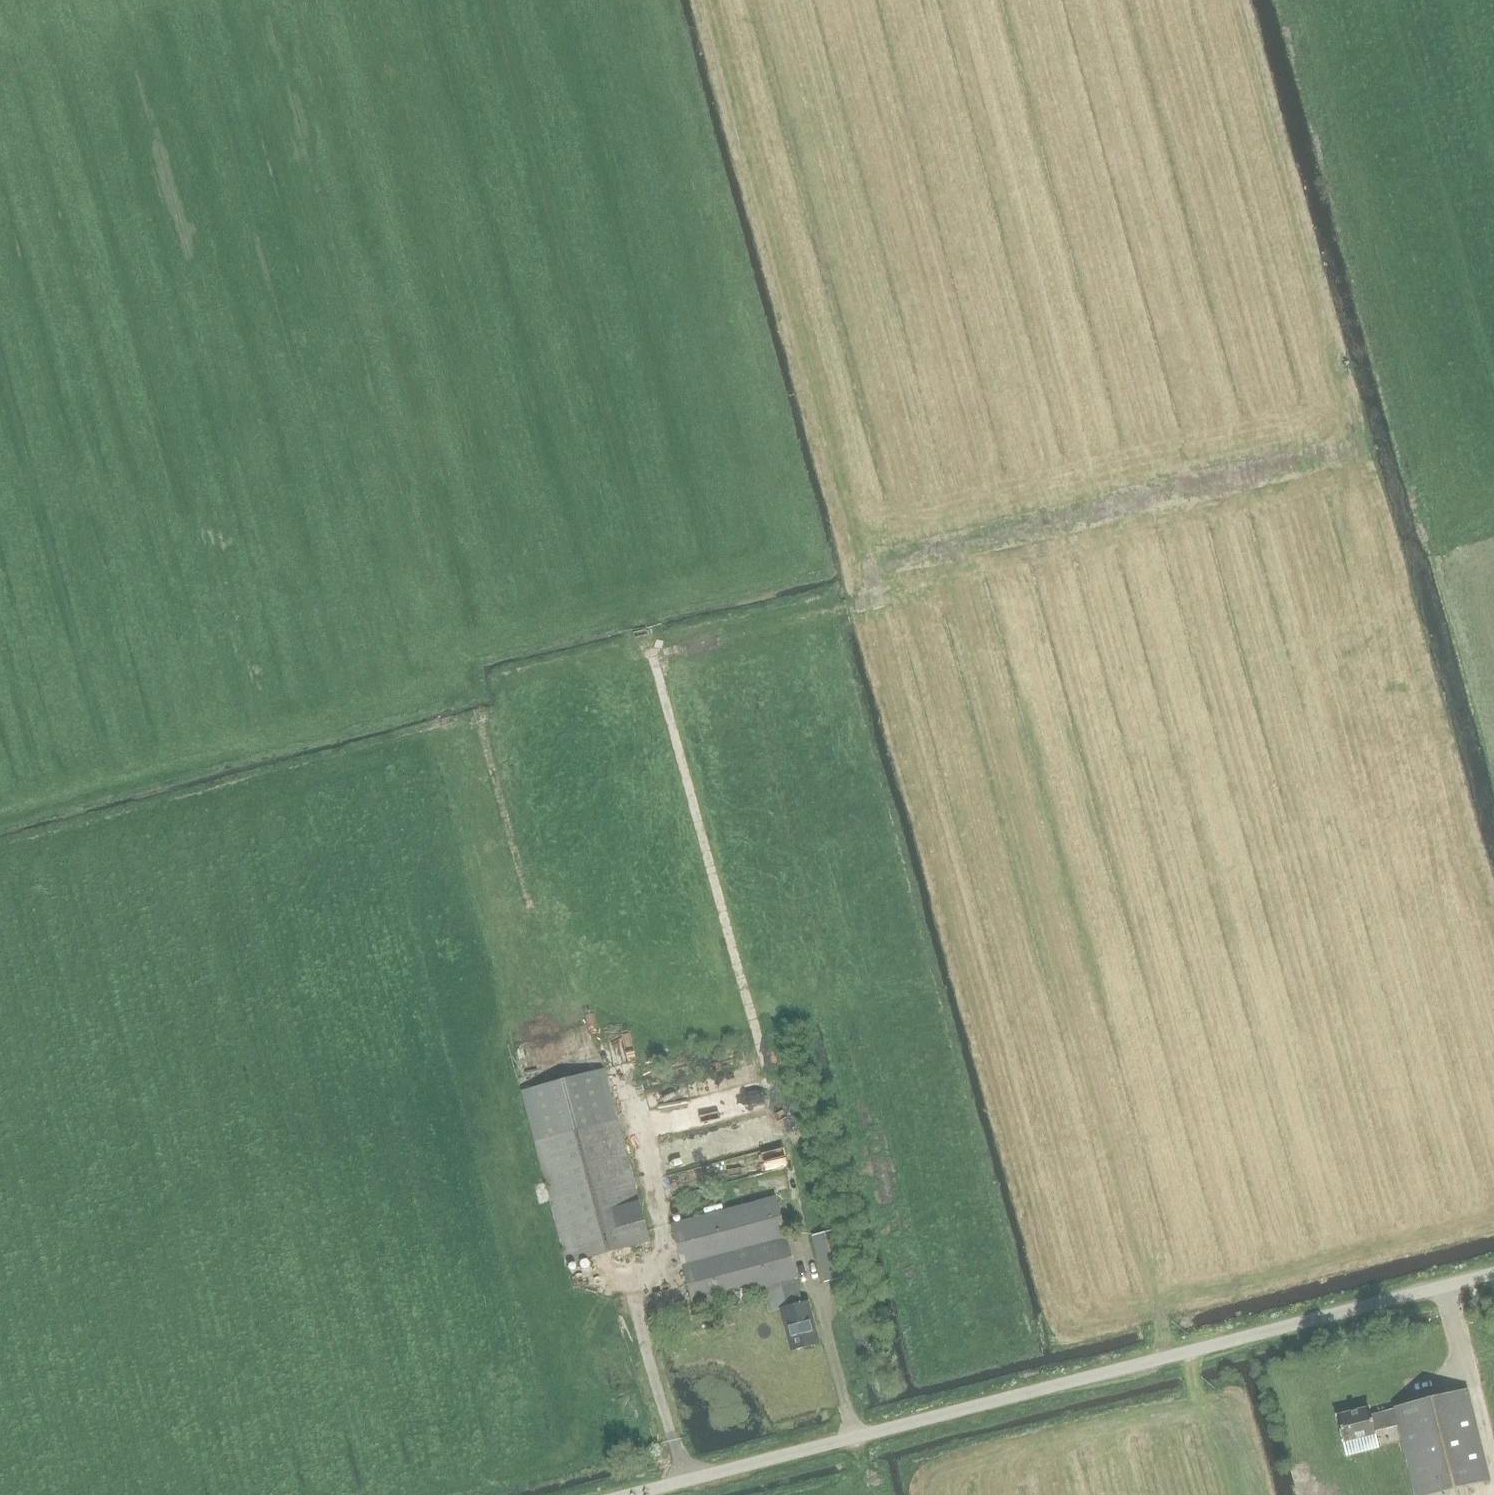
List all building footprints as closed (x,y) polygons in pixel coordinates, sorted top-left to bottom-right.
[(566,1263),(650,1241),(604,1068),(521,1090),(566,1263)] [(801,1302),(795,1278),(796,1277),(775,1196),(670,1223),(692,1304),(762,1286),(769,1313),(780,1310),(790,1349),(818,1342),(807,1301),(801,1302)] [(823,1282),(846,1276),(834,1229),(811,1235),(823,1282)] [(1466,1388),(1393,1406),(1394,1409),(1371,1415),(1369,1407),(1336,1415),(1342,1442),(1374,1434),(1374,1431),(1397,1426),(1415,1494),(1430,1494),(1489,1480),(1466,1388)]
